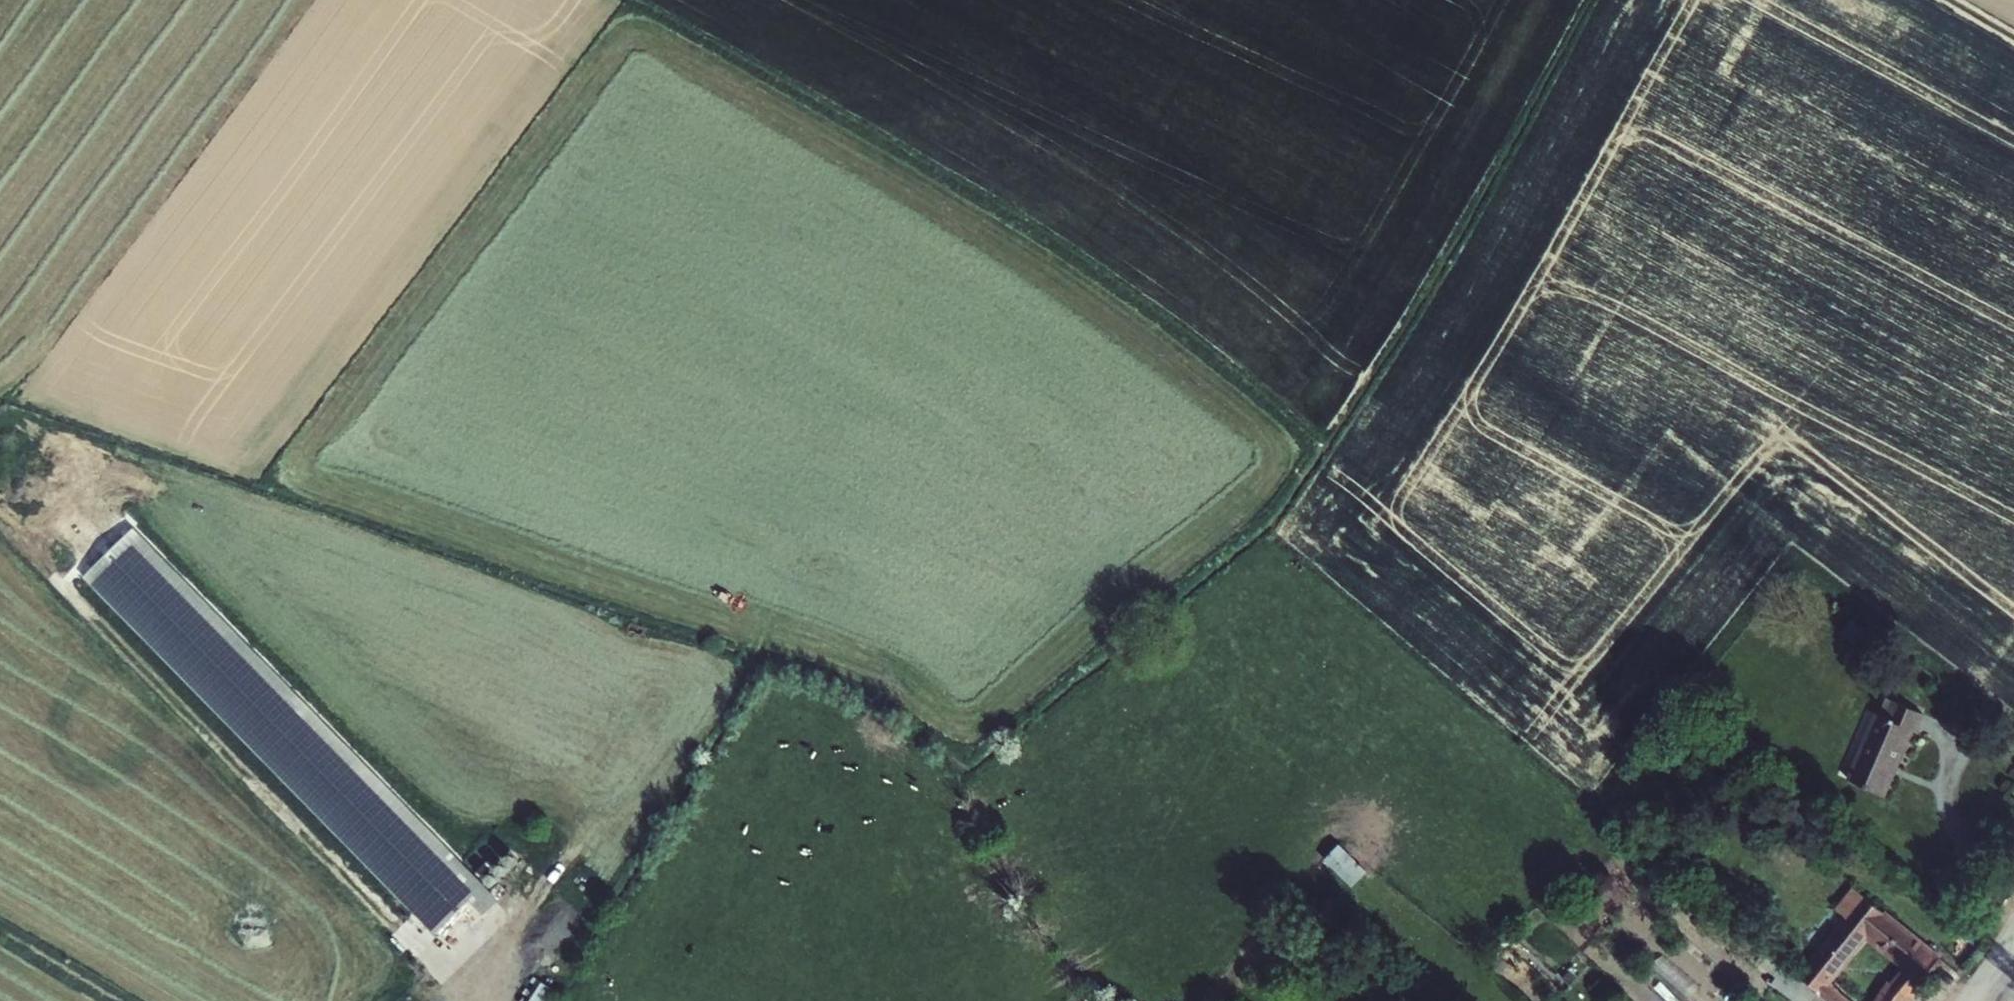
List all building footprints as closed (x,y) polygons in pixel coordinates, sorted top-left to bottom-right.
[(116,509),(72,553),(429,904),(460,872),(474,885),(486,874),(116,509)] [(1893,714),(1886,711),(1854,775),(1888,792),(1919,730),(1923,732),(1933,711),(1902,696),(1893,714)] [(1845,918),(1807,970),(1833,992),(1845,1000),(1902,1000),(1941,947),(1913,926),(1921,912),(1899,896),(1891,907),(1887,904),(1857,883),(1836,911),(1845,918)]
